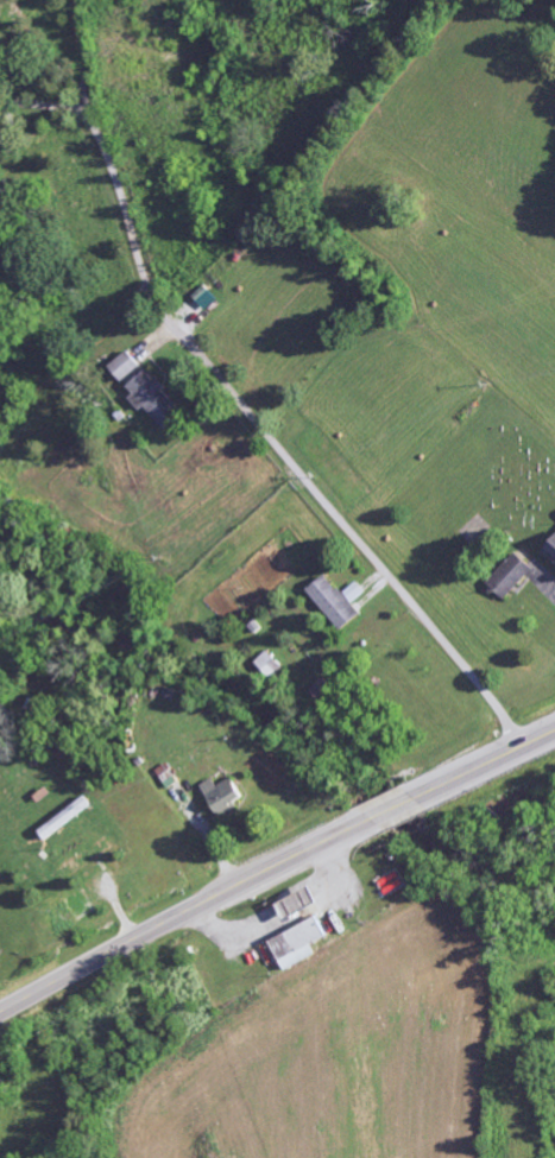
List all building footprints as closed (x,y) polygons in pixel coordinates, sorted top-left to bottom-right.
[(123,382),(142,366),(128,351),(109,367),(123,382)] [(142,408),(144,407),(164,429),(184,411),(146,370),(125,390),(142,408)] [(544,553),(554,561),(554,539),(544,553)] [(535,569),(517,553),(489,583),(507,600),(535,569)] [(362,615),(353,603),(366,593),(358,582),(342,594),(327,575),(309,589),(341,631),(362,615)] [(274,680),(285,667),(268,651),(256,664),(274,680)] [(221,786),(218,780),(207,785),(221,815),(250,802),(238,778),(221,786)] [(274,939),(287,971),(320,957),(314,944),(330,938),(322,920),(274,939)]
